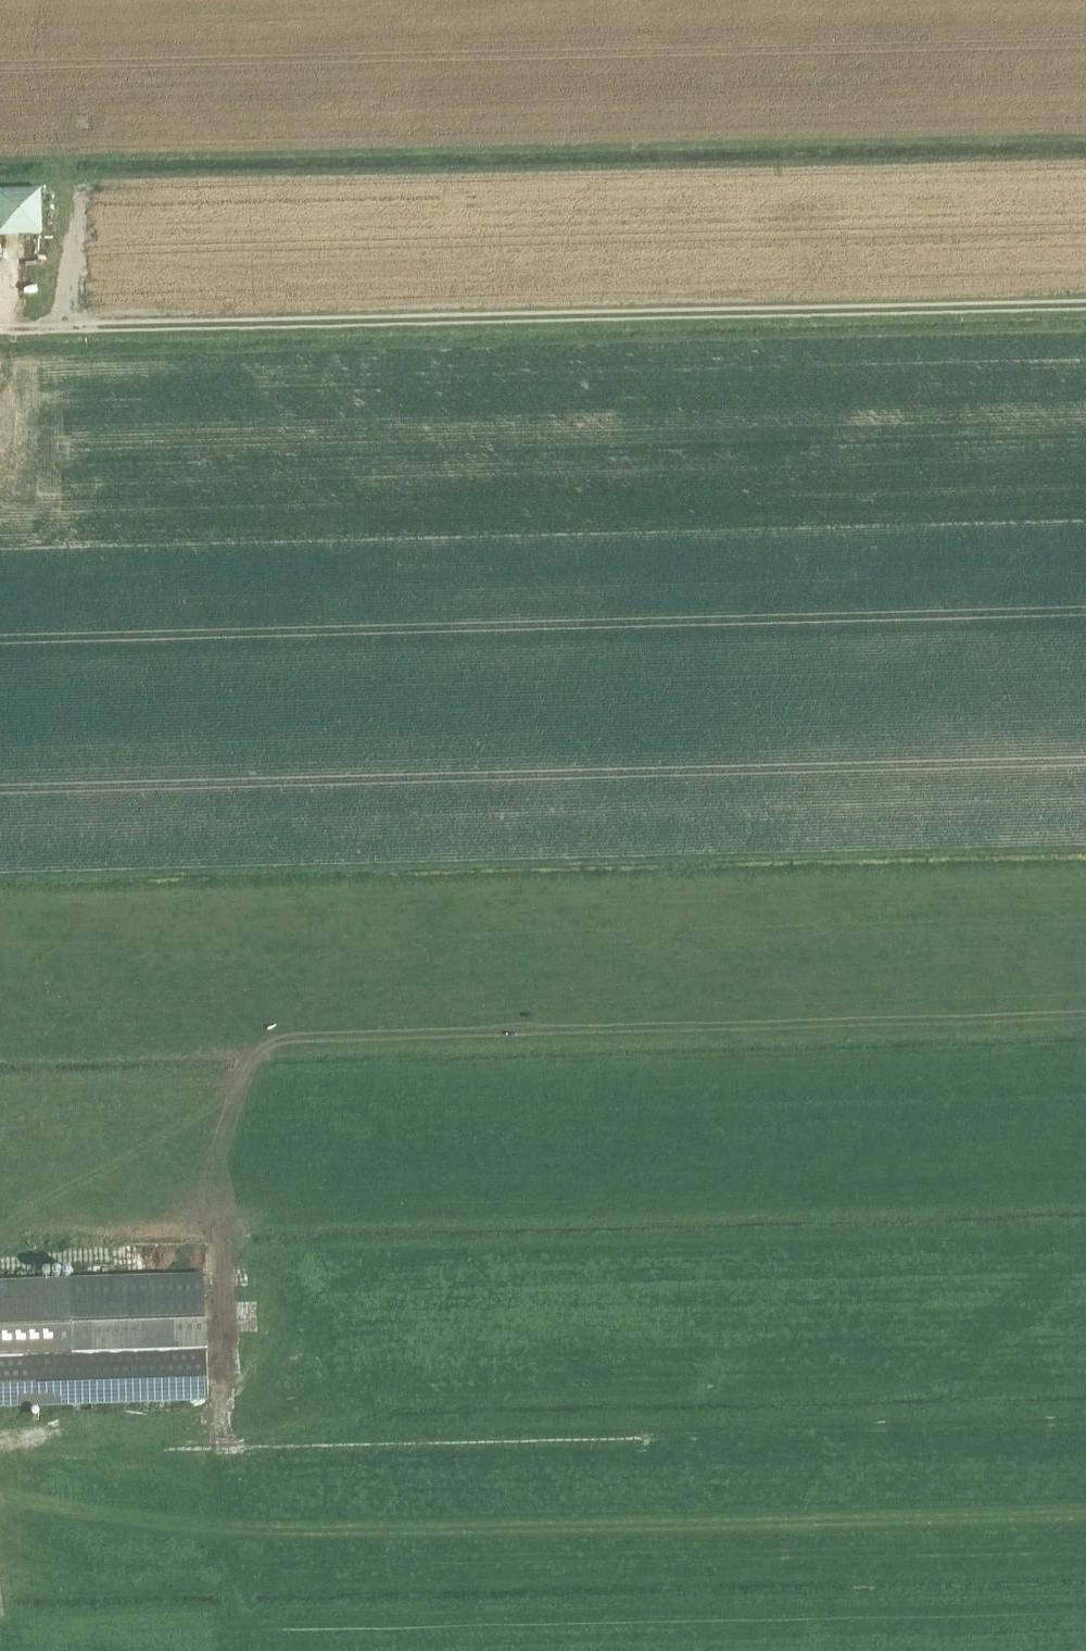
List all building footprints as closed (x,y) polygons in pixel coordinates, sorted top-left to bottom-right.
[(0,1283),(0,1403),(208,1395),(204,1276),(0,1283)]
